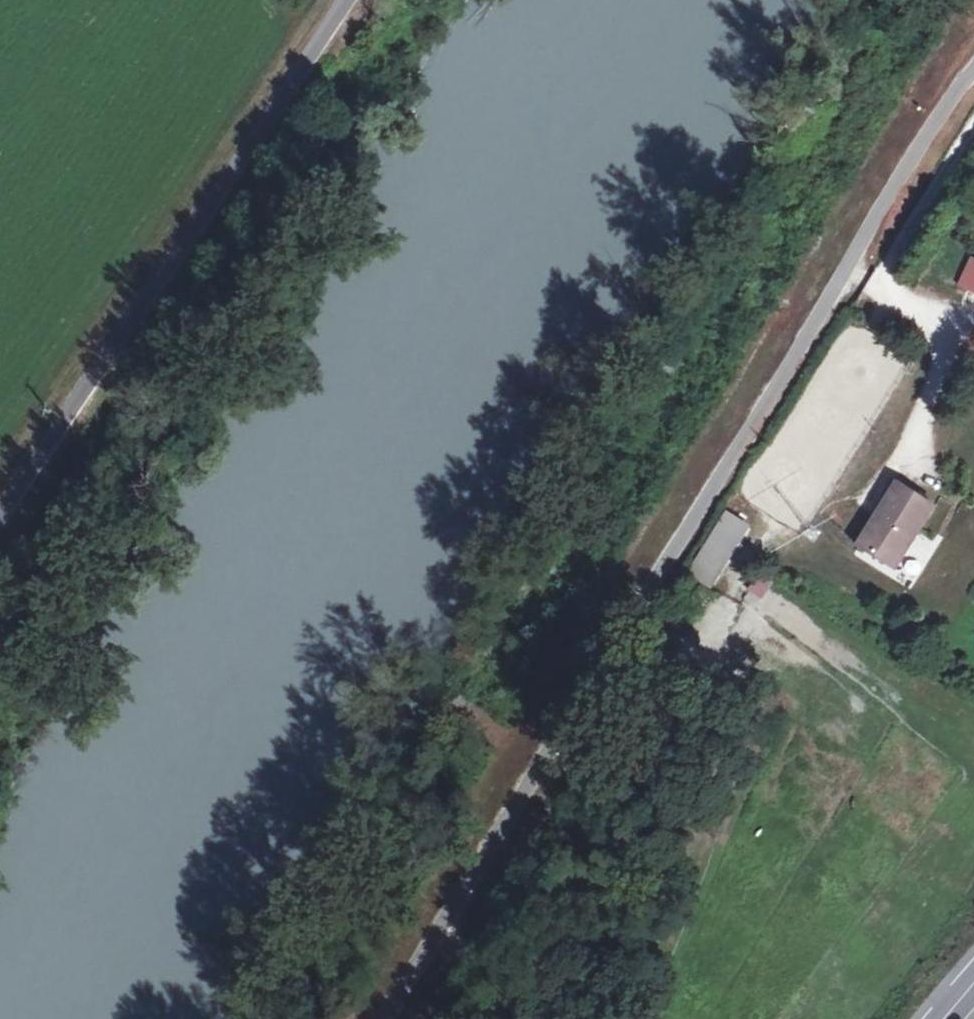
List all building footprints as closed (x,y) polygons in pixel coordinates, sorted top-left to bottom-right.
[(968,258),(955,284),(973,292),(973,261),(968,258)] [(934,511),(897,488),(860,551),(897,573),(934,511)] [(714,591),(755,528),(728,511),(687,574),(714,591)]
